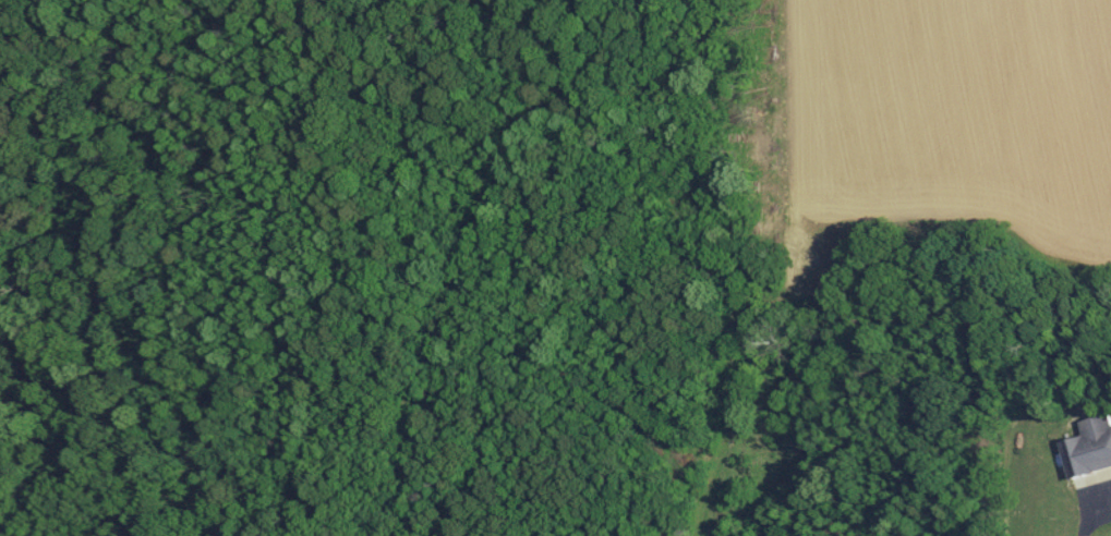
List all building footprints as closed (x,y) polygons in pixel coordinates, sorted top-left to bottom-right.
[(1074,477),(1110,468),(1110,413),(1083,420),(1087,434),(1065,440),(1074,477)]
